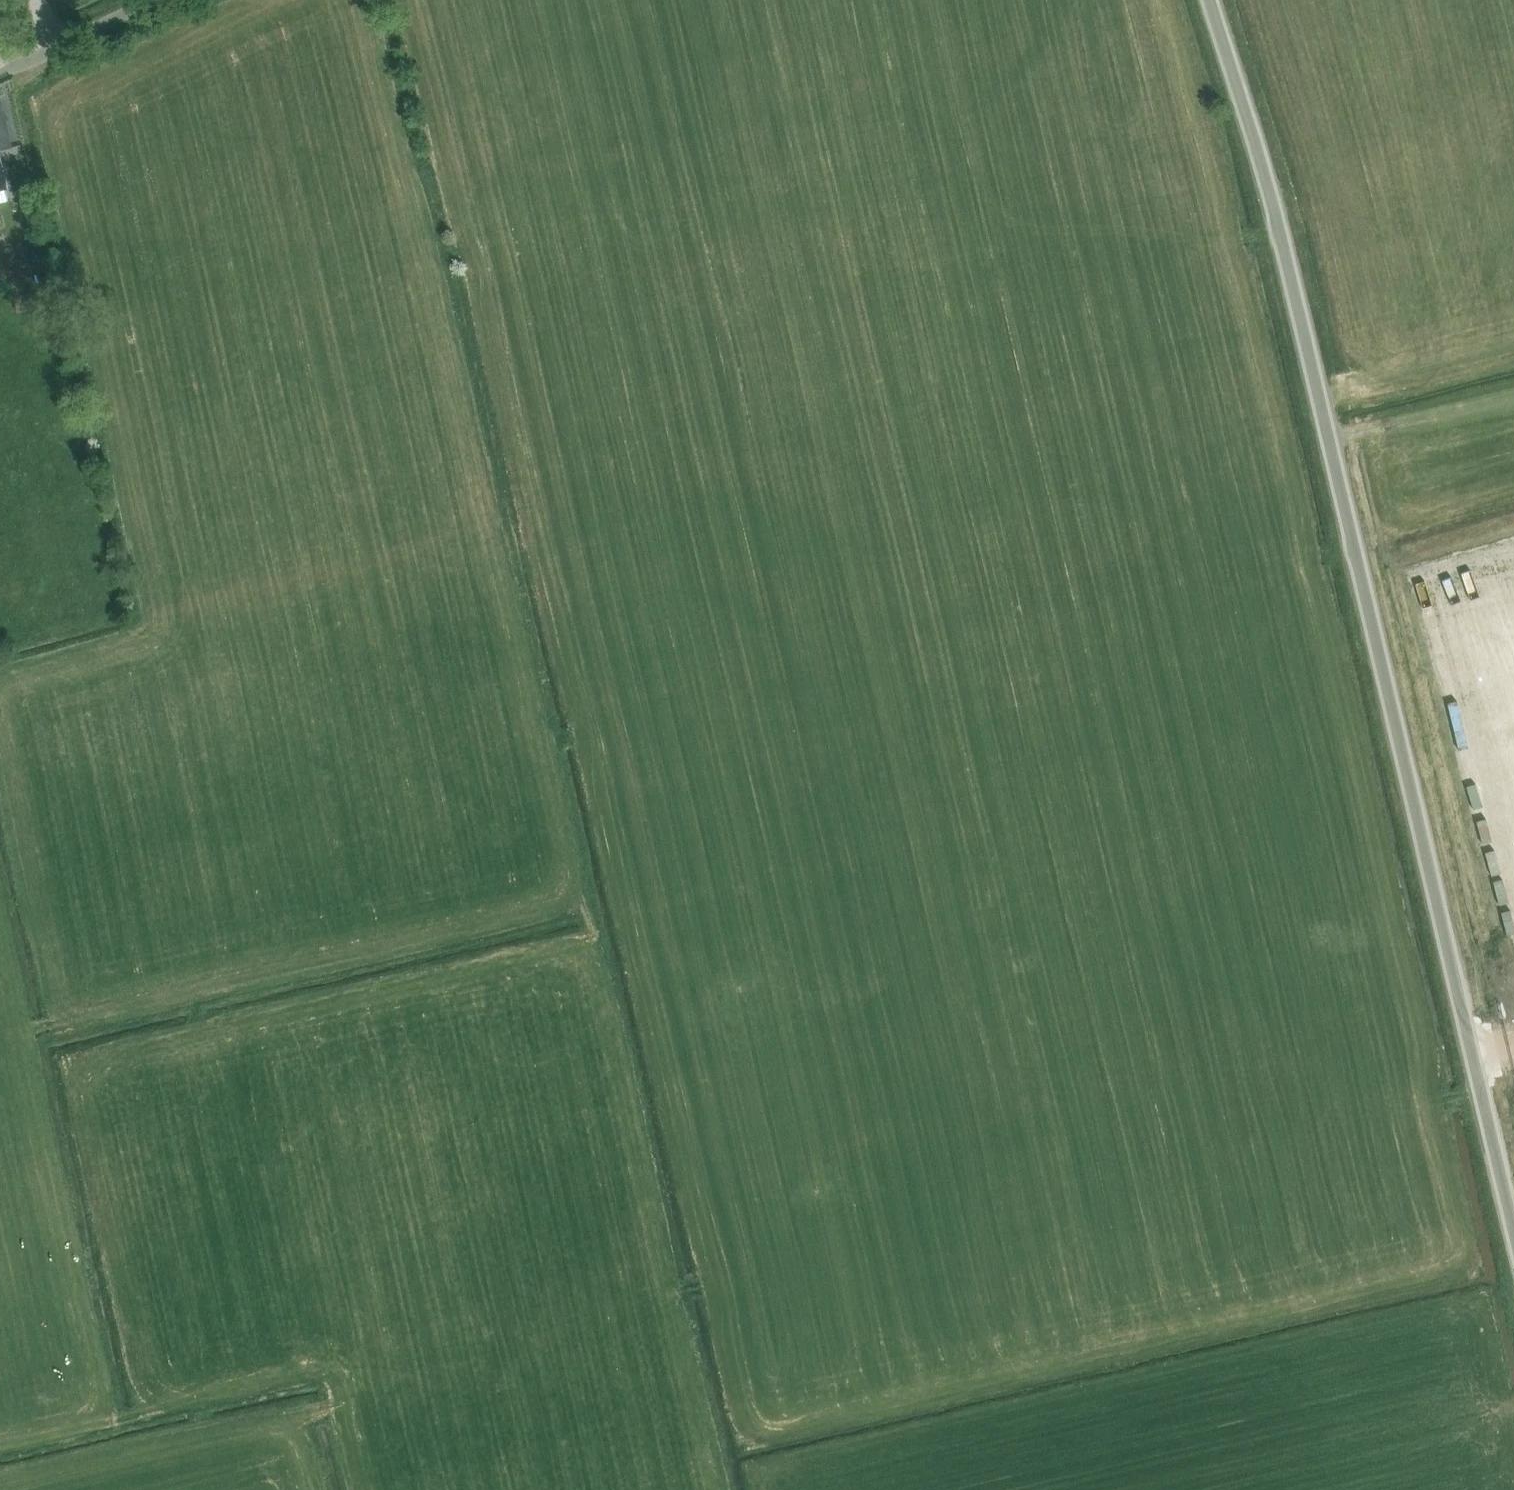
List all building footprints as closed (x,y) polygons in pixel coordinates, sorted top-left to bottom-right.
[(9,145),(0,106),(0,148),(9,145)]
